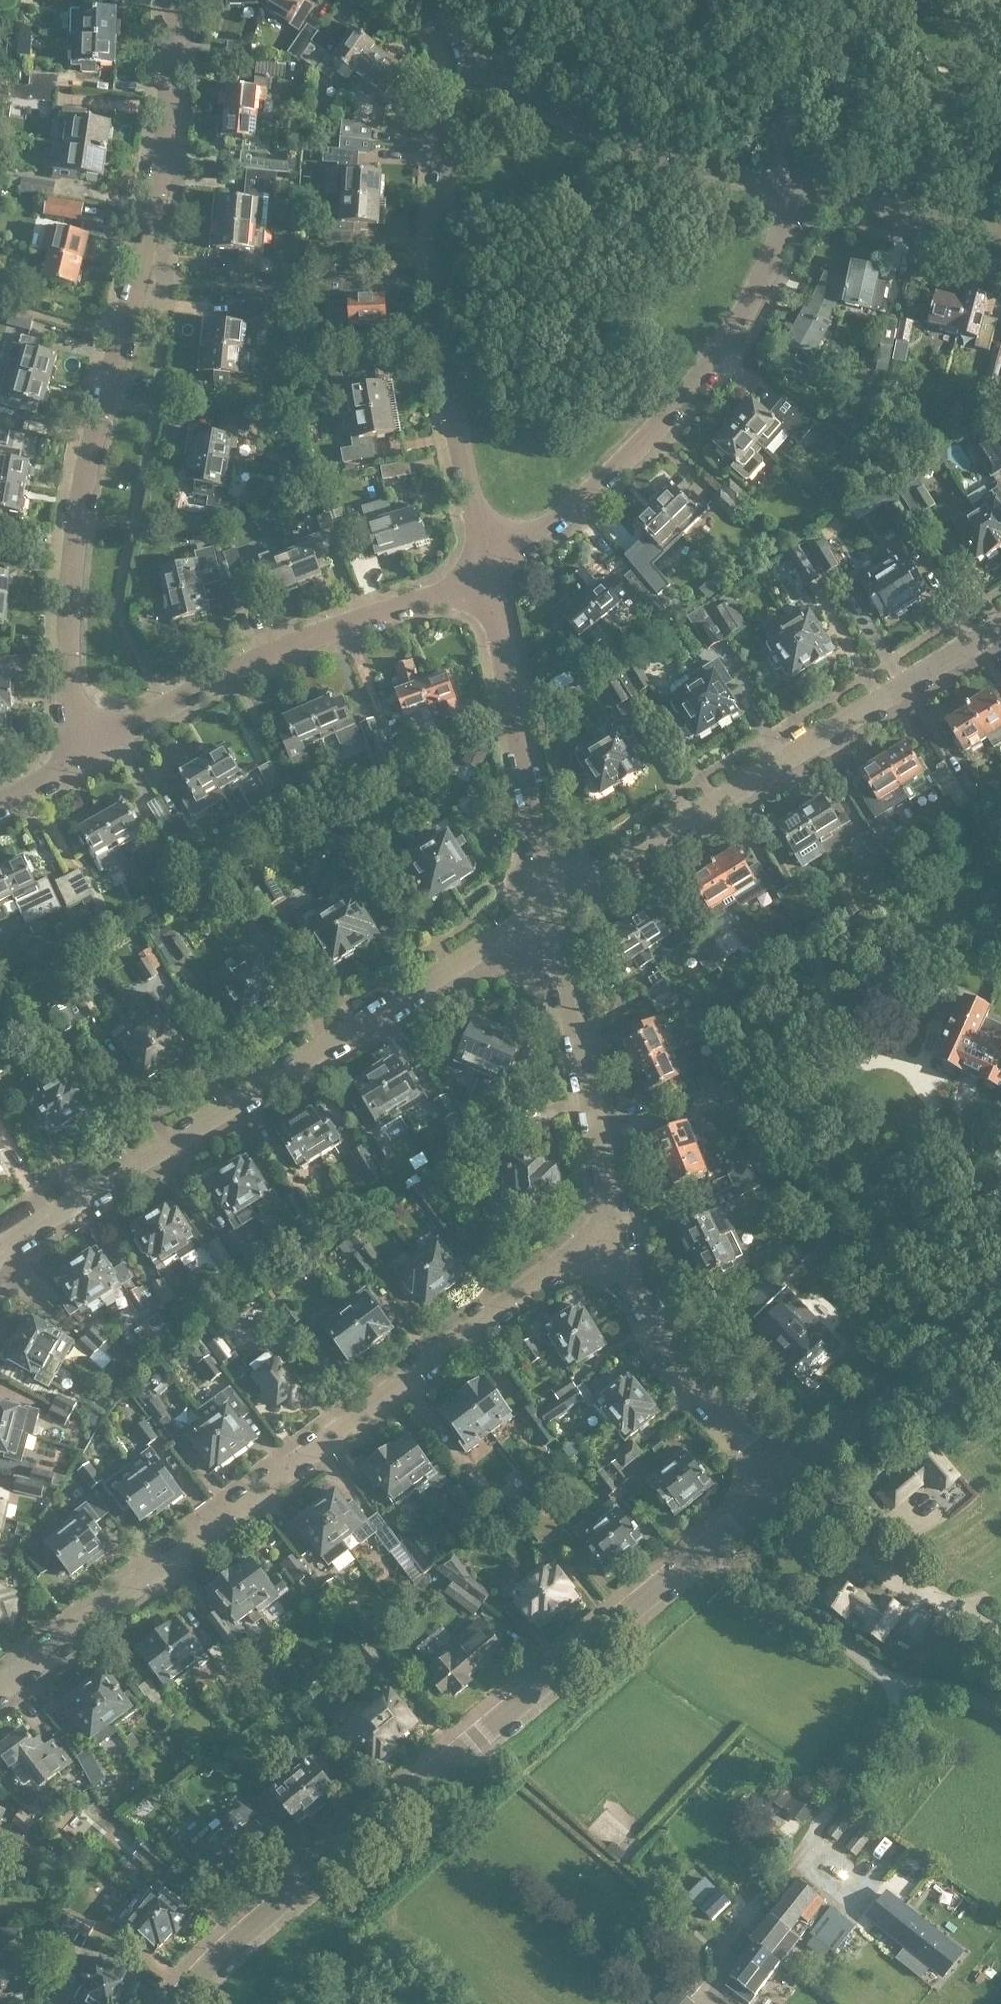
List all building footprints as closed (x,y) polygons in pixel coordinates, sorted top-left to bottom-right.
[(266,7),(266,8),(301,29),(312,11),(305,6),(308,0),(270,0),(266,7)] [(71,36),(117,37),(121,37),(121,23),(118,23),(118,22),(117,22),(117,12),(113,12),(113,6),(99,5),(99,11),(72,10),(71,36)] [(301,58),(331,79),(342,65),(355,75),(356,74),(375,47),(376,45),(354,30),(335,59),(312,43),(301,58)] [(117,37),(71,36),(71,45),(79,45),(78,62),(83,63),(83,67),(95,67),(95,63),(114,63),(114,64),(115,64),(116,46),(113,46),(114,38),(117,38),(117,37)] [(299,61),(301,58),(312,43),(302,36),(289,54),(299,61)] [(252,56),(252,43),(227,43),(227,56),(252,56)] [(385,54),(375,47),(356,74),(366,81),(359,91),(380,106),(382,103),(399,104),(400,90),(394,85),(402,75),(400,73),(404,67),(394,60),(390,66),(381,60),(385,54)] [(255,75),(284,77),(285,61),(256,59),(255,75)] [(57,88),(57,84),(58,78),(31,75),(30,86),(57,88)] [(270,91),(271,84),(272,79),(267,78),(267,77),(256,76),(255,85),(243,84),(243,87),(228,85),(227,91),(224,91),(222,106),(226,106),(226,111),(257,114),(273,115),(274,103),(265,102),(266,91),(270,91)] [(9,97),(28,99),(56,101),(57,88),(30,86),(10,84),(9,97)] [(257,114),(226,111),(223,136),(229,137),(228,140),(241,141),(241,138),(255,139),(257,114)] [(64,143),(108,150),(108,148),(106,148),(110,124),(85,120),(86,114),(75,112),(74,118),(62,116),(60,128),(66,128),(64,143)] [(371,125),(341,122),(340,138),(370,141),(371,125)] [(108,150),(64,143),(61,157),(56,157),(53,179),(76,182),(78,172),(102,175),(105,152),(107,152),(108,150)] [(329,150),(329,151),(325,150),(324,160),(328,160),(327,163),(339,163),(336,196),(343,197),(378,199),(380,173),(356,172),(358,152),(329,150)] [(249,168),(276,171),(277,160),(250,157),(249,168)] [(222,197),(219,223),(255,226),(256,212),(263,212),(264,194),(269,194),(270,182),(275,182),(276,171),(249,168),(246,199),(222,197)] [(9,189),(53,196),(55,183),(23,178),(23,180),(11,178),(9,189)] [(378,199),(343,197),(341,212),(335,211),(334,230),(329,230),(329,232),(324,232),(324,241),(328,241),(352,243),(353,230),(360,230),(360,229),(367,229),(367,225),(377,225),(378,199)] [(81,221),(84,204),(48,198),(45,215),(81,221)] [(266,227),(255,226),(219,223),(217,249),(241,251),(240,270),(269,273),(270,261),(258,260),(260,244),(265,244),(266,227)] [(50,252),(50,253),(82,260),(83,258),(86,259),(89,248),(86,248),(89,234),(48,225),(41,250),(50,252)] [(82,260),(50,253),(44,278),(76,285),(77,281),(80,282),(83,271),(80,271),(82,260)] [(825,273),(819,287),(840,297),(839,300),(845,301),(844,303),(847,304),(848,300),(859,303),(858,306),(880,311),(886,284),(877,283),(880,270),(853,264),(850,278),(825,273)] [(350,326),(367,326),(386,325),(385,298),(352,300),(351,280),(347,280),(328,281),(329,312),(349,311),(350,326)] [(840,297),(819,287),(807,312),(806,311),(796,329),(795,329),(794,330),(795,330),(790,340),(789,340),(788,341),(789,341),(787,344),(800,351),(795,360),(794,359),(793,360),(810,370),(811,367),(816,369),(831,335),(827,332),(831,325),(827,323),(839,300),(840,297)] [(965,302),(957,335),(978,341),(985,314),(992,315),(996,300),(968,292),(965,302)] [(957,335),(965,302),(936,294),(928,323),(940,327),(939,330),(957,335)] [(211,320),(208,346),(255,351),(257,335),(251,335),(252,318),(258,318),(259,314),(264,314),(264,306),(237,303),(235,322),(211,320)] [(12,312),(8,324),(32,330),(35,318),(12,312)] [(884,347),(881,358),(879,369),(878,369),(877,369),(887,372),(893,348),(894,348),(898,321),(885,319),(881,346),(882,346),(882,347),(884,347)] [(908,342),(913,322),(913,321),(902,319),(897,340),(908,342)] [(19,373),(50,380),(51,378),(54,379),(56,369),(54,368),(57,355),(41,351),(44,341),(21,335),(19,345),(13,343),(7,369),(12,371),(11,371),(19,373)] [(1000,371),(1000,344),(996,343),(986,382),(997,385),(1000,371)] [(255,351),(208,346),(206,373),(216,373),(215,382),(229,383),(228,394),(260,397),(261,387),(252,386),(252,384),(246,384),(248,366),(254,367),(255,351)] [(324,348),(310,350),(311,361),(325,359),(324,348)] [(298,362),(311,361),(310,350),(297,351),(298,362)] [(342,383),(347,416),(390,408),(385,382),(361,387),(358,367),(326,373),(328,385),(342,383)] [(47,391),(50,380),(19,373),(11,371),(12,371),(7,369),(0,394),(43,406),(45,401),(47,402),(50,392),(47,391)] [(753,403),(734,423),(756,442),(762,436),(766,440),(769,440),(779,429),(779,426),(774,422),(775,421),(772,418),(771,419),(763,412),(765,410),(758,404),(756,406),(753,403)] [(799,403),(791,413),(838,448),(846,439),(799,403)] [(390,408),(347,416),(343,416),(346,432),(351,431),(354,448),(342,450),(344,463),(373,458),(370,438),(394,434),(390,408)] [(839,408),(828,422),(863,449),(874,435),(839,408)] [(193,456),(228,462),(231,446),(237,447),(240,430),(249,432),(251,419),(224,415),(221,435),(197,431),(193,456)] [(756,442),(734,423),(716,444),(720,447),(718,449),(725,455),(727,454),(735,461),(734,462),(737,465),(733,469),(745,481),(750,480),(752,482),(766,466),(763,464),(763,462),(750,449),(756,442)] [(0,444),(7,445),(10,430),(0,427),(0,444)] [(973,446),(991,476),(1000,469),(1000,454),(990,436),(973,446)] [(25,489),(27,477),(30,477),(32,467),(29,467),(30,463),(20,461),(22,451),(0,447),(0,484),(25,489)] [(211,496),(209,506),(232,510),(234,497),(229,497),(235,463),(228,462),(193,456),(193,458),(188,460),(187,468),(190,471),(189,482),(198,484),(196,494),(211,496)] [(409,462),(381,467),(384,484),(390,483),(389,479),(411,475),(409,462)] [(680,479),(654,505),(683,535),(710,509),(698,497),(695,500),(685,490),(688,487),(680,479)] [(722,490),(741,507),(749,498),(730,481),(722,490)] [(0,484),(0,515),(1,515),(2,510),(21,514),(22,510),(24,510),(26,500),(23,499),(25,489),(0,484)] [(998,550),(1000,549),(1000,491),(997,485),(987,491),(991,496),(972,508),(975,514),(998,550)] [(922,487),(910,495),(922,514),(934,506),(922,487)] [(742,510),(741,507),(722,490),(713,501),(734,519),(742,510)] [(267,503),(262,491),(241,500),(246,511),(267,503)] [(894,495),(882,502),(899,529),(910,521),(894,495)] [(377,557),(386,554),(388,553),(389,555),(402,551),(392,518),(387,500),(366,506),(369,520),(366,521),(377,557)] [(363,522),(359,509),(358,505),(349,507),(355,524),(363,522)] [(407,513),(392,518),(402,551),(416,546),(416,545),(427,541),(416,505),(406,509),(407,513)] [(663,554),(665,553),(683,535),(654,505),(635,523),(651,540),(648,543),(654,549),(654,550),(655,551),(655,552),(656,553),(657,554),(658,555),(660,555),(661,555),(662,555),(663,554)] [(342,508),(330,513),(339,537),(351,532),(342,508)] [(949,516),(952,521),(951,521),(976,560),(984,555),(986,558),(998,550),(975,514),(964,521),(960,516),(957,511),(949,516)] [(341,543),(339,537),(330,513),(317,518),(323,532),(307,538),(308,540),(298,544),(300,549),(286,554),(298,587),(312,582),(311,580),(322,575),(319,569),(329,565),(323,550),(341,543)] [(201,531),(200,517),(175,517),(175,531),(201,531)] [(811,549),(815,556),(826,574),(838,568),(822,542),(811,549)] [(894,563),(882,570),(907,609),(917,603),(917,599),(926,593),(904,557),(908,555),(901,544),(888,553),(894,563)] [(798,547),(787,554),(807,587),(818,580),(798,547)] [(298,587),(286,554),(272,560),(270,554),(242,565),(236,548),(224,553),(234,578),(234,579),(235,578),(236,583),(254,576),(259,587),(269,583),(273,594),(284,590),(285,592),(298,587)] [(221,582),(213,551),(196,555),(197,561),(162,570),(165,582),(162,582),(165,595),(198,587),(198,588),(214,584),(221,582)] [(634,570),(652,590),(664,605),(669,601),(662,593),(668,588),(645,561),(634,570)] [(907,609),(882,570),(880,567),(867,575),(867,574),(858,580),(884,620),(893,614),(896,616),(907,609)] [(585,599),(584,600),(601,620),(620,604),(621,605),(631,596),(615,576),(605,584),(605,583),(599,588),(584,569),(570,580),(578,589),(577,590),(580,594),(581,593),(585,599)] [(9,597),(10,584),(17,585),(18,571),(0,570),(0,596),(9,597)] [(652,590),(634,570),(625,577),(643,598),(652,590)] [(236,584),(236,583),(222,588),(232,613),(244,607),(235,584),(236,584)] [(198,587),(165,595),(169,609),(171,608),(174,620),(211,611),(208,601),(217,598),(214,584),(198,588),(198,587)] [(0,596),(0,624),(4,624),(4,621),(7,622),(9,597),(0,596)] [(729,602),(728,603),(724,596),(714,602),(713,600),(705,605),(709,611),(726,638),(744,627),(729,602)] [(601,620),(584,600),(563,617),(590,649),(603,638),(594,626),(601,620)] [(833,652),(825,640),(805,608),(797,614),(800,619),(789,626),(788,627),(812,665),(813,666),(827,658),(826,657),(833,652)] [(719,643),(726,638),(709,611),(691,623),(709,650),(719,643)] [(792,678),(812,665),(788,627),(789,626),(785,621),(776,626),(780,632),(768,639),(770,642),(768,643),(767,646),(772,653),(769,655),(768,659),(774,670),(778,671),(781,669),(786,676),(789,676),(791,675),(792,678)] [(629,653),(618,660),(639,694),(650,687),(629,653)] [(601,658),(597,660),(595,655),(569,670),(575,681),(605,664),(601,658)] [(437,728),(422,683),(420,683),(418,676),(419,676),(417,672),(413,661),(396,667),(404,690),(397,692),(406,716),(421,711),(427,731),(437,728)] [(694,686),(718,725),(719,726),(730,719),(729,717),(738,712),(722,686),(729,682),(716,662),(700,672),(705,679),(694,686)] [(451,735),(446,719),(461,714),(448,674),(422,683),(437,728),(441,738),(437,740),(442,753),(462,746),(457,733),(451,735)] [(696,736),(697,737),(718,725),(694,686),(687,675),(670,685),(669,692),(673,699),(674,702),(672,703),(671,705),(677,715),(679,715),(682,713),(688,724),(686,725),(686,727),(691,736),(694,737),(696,736)] [(606,682),(608,686),(604,688),(616,707),(627,701),(613,677),(606,682)] [(11,709),(13,709),(12,696),(14,696),(14,684),(12,684),(12,681),(0,682),(0,710),(11,709)] [(334,697),(331,690),(318,696),(321,703),(309,708),(322,740),(335,734),(340,745),(345,747),(362,740),(344,698),(336,702),(334,697)] [(968,710),(984,736),(984,735),(1000,725),(1000,712),(989,693),(969,705),(969,704),(966,706),(968,710)] [(305,747),(322,740),(309,708),(285,718),(288,723),(277,728),(293,765),(309,758),(305,747)] [(12,734),(11,709),(0,710),(0,735),(12,734)] [(984,736),(968,710),(946,724),(963,753),(986,739),(984,735),(984,736)] [(382,750),(380,746),(385,744),(375,719),(363,724),(375,753),(382,750)] [(598,746),(620,783),(622,785),(623,784),(626,785),(632,781),(633,777),(635,776),(634,774),(641,770),(624,743),(633,737),(623,721),(613,727),(617,734),(598,746)] [(398,739),(386,743),(394,763),(406,759),(398,739)] [(480,771),(490,749),(473,741),(463,763),(480,771)] [(620,783),(598,746),(596,743),(585,750),(587,752),(577,758),(578,760),(577,760),(583,769),(584,769),(590,779),(588,783),(587,790),(590,795),(595,797),(600,795),(620,783)] [(920,759),(915,762),(905,744),(882,758),(906,796),(909,802),(937,785),(920,759)] [(229,786),(243,777),(234,761),(236,759),(231,749),(228,751),(226,747),(203,760),(221,790),(238,820),(254,811),(253,810),(252,811),(239,787),(234,790),(232,791),(229,786)] [(272,762),(283,783),(289,794),(300,788),(283,756),(272,762)] [(906,796),(882,758),(859,772),(870,790),(867,792),(873,801),(876,799),(883,811),(906,796)] [(177,767),(179,769),(181,773),(187,784),(182,787),(189,799),(193,796),(197,803),(195,804),(200,813),(208,809),(209,803),(207,798),(221,790),(203,760),(192,766),(189,760),(177,767)] [(272,762),(260,768),(272,789),(283,783),(272,762)] [(968,802),(956,781),(945,788),(958,808),(968,802)] [(103,817),(120,847),(143,834),(122,797),(110,804),(114,810),(103,817)] [(818,843),(817,843),(825,857),(858,836),(845,814),(835,820),(822,799),(811,806),(809,803),(799,809),(801,812),(800,813),(818,843)] [(171,819),(187,846),(193,843),(191,839),(196,836),(182,812),(171,819)] [(800,813),(777,827),(787,844),(784,846),(791,856),(794,854),(795,857),(817,843),(818,843),(800,813)] [(103,817),(101,817),(80,829),(82,833),(80,835),(86,845),(88,843),(97,860),(98,860),(104,871),(126,859),(120,847),(103,817)] [(182,849),(187,846),(171,819),(160,825),(174,849),(180,846),(182,849)] [(342,836),(331,843),(343,862),(362,850),(352,835),(352,836),(345,824),(338,829),(342,836)] [(886,857),(897,851),(884,831),(874,837),(886,857)] [(458,832),(456,834),(450,838),(447,834),(427,847),(451,886),(472,873),(476,869),(477,864),(474,859),(471,859),(467,858),(464,860),(457,850),(466,844),(458,832)] [(886,857),(874,837),(863,844),(876,864),(886,857)] [(451,886),(427,847),(405,861),(409,867),(409,869),(412,875),(415,875),(421,885),(417,888),(418,889),(419,888),(425,898),(428,896),(430,900),(451,886)] [(711,864),(712,864),(714,868),(731,894),(733,897),(739,907),(772,887),(758,866),(748,872),(735,850),(715,863),(714,862),(711,864)] [(1,868),(16,900),(29,928),(37,925),(29,909),(32,907),(31,904),(44,898),(32,872),(34,871),(30,861),(27,862),(25,857),(1,868)] [(1,868),(0,866),(0,921),(7,918),(2,907),(16,900),(1,868)] [(731,894),(714,868),(692,882),(710,911),(733,897),(731,894)] [(80,871),(69,876),(81,901),(85,909),(94,905),(90,897),(92,896),(80,871)] [(81,901),(69,876),(57,881),(69,907),(81,901)] [(266,908),(272,905),(283,898),(272,878),(254,889),(266,908)] [(330,910),(354,949),(377,934),(348,887),(339,892),(342,897),(341,898),(343,902),(330,910)] [(647,951),(659,943),(667,954),(687,942),(675,923),(664,929),(651,907),(640,914),(638,911),(628,918),(630,921),(628,922),(647,951)] [(330,910),(318,918),(313,910),(305,915),(307,920),(325,949),(316,955),(325,970),(328,968),(326,965),(333,961),(333,962),(341,957),(342,960),(354,952),(352,950),(354,949),(330,910)] [(652,960),(647,951),(628,922),(606,936),(613,947),(606,952),(617,969),(633,959),(639,968),(652,960)] [(171,959),(175,956),(179,962),(189,955),(178,936),(167,943),(171,949),(166,951),(171,959)] [(702,944),(715,964),(725,958),(712,937),(702,944)] [(704,970),(715,964),(702,944),(692,950),(704,970)] [(246,963),(238,968),(262,1007),(263,1008),(277,1000),(276,998),(282,994),(253,947),(249,946),(242,950),(241,955),(246,963)] [(159,975),(155,970),(163,965),(158,957),(150,961),(149,958),(144,961),(141,954),(134,958),(148,981),(159,975)] [(235,1018),(238,1019),(240,1017),(242,1019),(262,1007),(238,968),(236,964),(228,969),(231,973),(218,981),(219,984),(217,985),(216,988),(221,996),(224,997),(227,995),(233,1005),(231,1007),(230,1011),(235,1018)] [(652,1002),(672,990),(666,980),(665,980),(660,972),(649,979),(654,987),(645,993),(652,1002)] [(679,1000),(673,991),(672,990),(652,1002),(658,1013),(679,1000)] [(76,997),(78,1001),(80,1003),(68,1010),(73,1017),(79,1013),(82,1019),(87,1017),(88,1018),(99,1012),(86,991),(76,997)] [(140,1021),(139,1022),(166,1067),(176,1061),(176,1058),(186,1052),(149,992),(129,1004),(140,1021)] [(985,1084),(985,1085),(992,1088),(995,1086),(995,1085),(1000,1088),(1000,1038),(999,1039),(993,1036),(991,1041),(979,1036),(990,1011),(965,1000),(954,1025),(953,1025),(945,1042),(946,1043),(939,1060),(944,1062),(944,1063),(944,1067),(955,1073),(957,1070),(958,1069),(986,1082),(985,1084)] [(73,1017),(68,1010),(65,1004),(53,1011),(65,1032),(77,1025),(73,1017)] [(636,1068),(679,1049),(676,1042),(674,1043),(666,1027),(668,1026),(664,1017),(632,1031),(636,1039),(625,1044),(626,1046),(636,1068)] [(480,1077),(499,1032),(497,1031),(496,1028),(489,1026),(486,1027),(475,1022),(472,1031),(466,1028),(467,1024),(455,1019),(446,1040),(444,1040),(443,1043),(444,1045),(443,1048),(438,1059),(444,1061),(442,1066),(455,1071),(457,1072),(458,1072),(460,1072),(463,1071),(464,1070),(480,1077)] [(123,1042),(135,1062),(145,1077),(147,1076),(150,1077),(166,1067),(139,1022),(126,1029),(114,1037),(119,1044),(123,1042)] [(500,1033),(499,1032),(480,1077),(493,1082),(495,1078),(504,1082),(507,1075),(525,1083),(526,1081),(528,1081),(529,1076),(528,1075),(537,1054),(525,1049),(524,1053),(518,1050),(521,1042),(511,1037),(510,1034),(503,1032),(500,1033)] [(679,1049),(636,1068),(637,1069),(644,1084),(647,1091),(647,1092),(665,1084),(667,1087),(678,1082),(676,1079),(679,1078),(673,1064),(681,1061),(676,1050),(679,1049)] [(405,1074),(403,1070),(396,1060),(387,1066),(383,1065),(377,1068),(377,1072),(375,1073),(382,1084),(402,1116),(422,1103),(419,1098),(411,1084),(416,1081),(407,1067),(406,1068),(409,1072),(405,1074)] [(46,1076),(52,1087),(72,1119),(73,1118),(76,1119),(83,1115),(84,1112),(92,1107),(78,1084),(68,1068),(64,1070),(62,1066),(46,1076)] [(703,1090),(722,1084),(732,1080),(727,1069),(699,1079),(703,1090)] [(383,1128),(402,1116),(382,1084),(375,1073),(374,1074),(371,1073),(364,1076),(364,1080),(355,1086),(363,1099),(360,1102),(357,1097),(356,1098),(365,1112),(369,1110),(378,1123),(379,1122),(383,1128)] [(722,1084),(703,1090),(708,1103),(736,1093),(732,1080),(722,1084)] [(29,1096),(42,1117),(51,1132),(60,1127),(63,1127),(69,1124),(71,1120),(72,1119),(52,1087),(41,1093),(39,1090),(29,1096)] [(445,1096),(434,1102),(445,1120),(456,1113),(445,1096)] [(307,1112),(297,1119),(321,1156),(341,1144),(319,1108),(310,1113),(307,1112)] [(661,1161),(693,1148),(684,1124),(688,1123),(685,1116),(669,1123),(671,1129),(652,1136),(661,1159),(660,1160),(661,1161)] [(321,1156),(297,1119),(288,1124),(287,1127),(278,1133),(301,1169),(321,1156)] [(381,1136),(368,1144),(381,1166),(394,1157),(381,1136)] [(562,1190),(562,1185),(559,1183),(555,1139),(541,1140),(542,1157),(508,1159),(509,1172),(520,1171),(522,1187),(517,1188),(519,1207),(520,1211),(524,1214),(528,1213),(532,1210),(532,1206),(561,1203),(560,1192),(562,1190)] [(697,1147),(693,1148),(661,1161),(661,1162),(665,1161),(675,1184),(693,1177),(694,1181),(705,1176),(704,1173),(707,1172),(697,1147)] [(388,1180),(385,1183),(364,1148),(352,1155),(372,1190),(382,1184),(389,1195),(395,1191),(388,1180)] [(229,1170),(227,1171),(250,1207),(256,1203),(263,1214),(279,1203),(271,1191),(270,1192),(271,1192),(269,1193),(248,1158),(239,1164),(236,1163),(229,1167),(229,1170)] [(755,1175),(750,1165),(728,1175),(733,1185),(755,1175)] [(250,1207),(227,1171),(225,1172),(222,1171),(216,1175),(216,1178),(207,1184),(229,1219),(250,1207)] [(718,1211),(713,1213),(681,1228),(687,1240),(683,1242),(688,1252),(692,1251),(693,1252),(734,1233),(723,1210),(741,1201),(739,1197),(760,1186),(755,1175),(733,1185),(734,1187),(711,1198),(718,1211)] [(417,1183),(407,1190),(442,1237),(452,1230),(417,1183)] [(294,1194),(309,1219),(314,1216),(312,1212),(316,1209),(304,1188),(294,1194)] [(309,1219),(294,1194),(283,1201),(301,1229),(311,1223),(309,1219)] [(154,1216),(152,1217),(177,1258),(198,1245),(172,1205),(164,1210),(161,1209),(154,1213),(154,1216)] [(151,1218),(147,1217),(142,1221),(141,1224),(132,1230),(159,1272),(179,1260),(177,1258),(152,1217),(151,1218)] [(802,1264),(828,1240),(818,1228),(792,1253),(802,1264)] [(232,1232),(222,1238),(238,1262),(248,1256),(232,1232)] [(734,1233),(693,1252),(704,1277),(722,1268),(724,1273),(735,1268),(733,1263),(745,1257),(734,1233)] [(218,1241),(208,1247),(220,1266),(222,1269),(231,1264),(229,1261),(230,1260),(218,1241)] [(356,1249),(371,1269),(382,1261),(369,1245),(366,1247),(363,1243),(356,1249)] [(439,1243),(418,1259),(443,1291),(444,1290),(448,1290),(455,1284),(456,1281),(464,1275),(439,1243)] [(80,1261),(78,1263),(101,1298),(121,1285),(98,1249),(89,1255),(86,1254),(81,1258),(80,1261)] [(349,1254),(352,1258),(349,1260),(362,1277),(371,1269),(356,1249),(349,1254)] [(771,1252),(763,1256),(764,1258),(755,1262),(760,1273),(773,1263),(775,1260),(771,1252)] [(443,1291),(418,1259),(411,1264),(404,1255),(393,1264),(399,1273),(418,1298),(419,1297),(425,1305),(443,1291)] [(101,1298),(78,1263),(77,1264),(73,1263),(67,1267),(67,1270),(58,1275),(72,1296),(63,1302),(72,1315),(80,1309),(81,1311),(101,1298)] [(174,1299),(163,1281),(152,1287),(153,1288),(147,1291),(154,1303),(158,1309),(174,1299)] [(138,1290),(138,1289),(128,1295),(139,1312),(154,1303),(147,1291),(144,1286),(138,1290)] [(810,1362),(818,1369),(832,1356),(811,1334),(821,1325),(785,1288),(753,1319),(760,1327),(758,1328),(771,1341),(769,1343),(767,1341),(766,1342),(783,1360),(782,1361),(795,1375),(797,1374),(796,1373),(806,1364),(807,1365),(810,1362)] [(366,1296),(345,1312),(372,1347),(374,1346),(377,1346),(384,1341),(385,1337),(389,1334),(388,1333),(392,1330),(366,1296)] [(283,1301),(276,1306),(292,1327),(302,1320),(289,1302),(286,1305),(283,1301)] [(580,1306),(544,1328),(545,1329),(547,1327),(560,1347),(593,1327),(591,1325),(592,1322),(589,1318),(587,1317),(580,1306)] [(336,1343),(341,1349),(350,1361),(358,1355),(361,1355),(372,1347),(345,1312),(333,1322),(328,1315),(315,1325),(331,1347),(336,1343)] [(17,1337),(62,1362),(63,1363),(75,1341),(29,1316),(23,1326),(20,1326),(17,1332),(18,1335),(17,1337)] [(207,1322),(197,1330),(222,1364),(233,1356),(232,1355),(207,1322)] [(593,1327),(560,1347),(572,1367),(569,1369),(569,1370),(605,1348),(599,1337),(599,1334),(597,1329),(594,1329),(593,1327)] [(104,1354),(111,1362),(117,1357),(107,1343),(108,1342),(94,1328),(86,1336),(99,1350),(104,1354)] [(104,1354),(99,1350),(86,1336),(78,1345),(95,1363),(104,1354)] [(49,1386),(62,1362),(17,1337),(16,1339),(13,1339),(10,1345),(11,1348),(6,1358),(39,1377),(37,1380),(49,1386)] [(191,1355),(199,1365),(212,1382),(222,1374),(209,1356),(211,1355),(200,1340),(192,1346),(196,1351),(191,1355)] [(519,1347),(527,1359),(531,1365),(549,1354),(546,1350),(539,1354),(530,1340),(519,1347)] [(270,1411),(276,1406),(284,1401),(288,1406),(294,1408),(299,1406),(302,1401),(302,1395),(280,1367),(284,1364),(280,1358),(276,1361),(264,1346),(243,1362),(234,1353),(232,1355),(233,1356),(222,1364),(236,1381),(249,1371),(253,1376),(250,1378),(262,1393),(259,1396),(270,1411)] [(643,1391),(640,1387),(636,1387),(628,1377),(620,1383),(616,1379),(594,1397),(584,1385),(578,1390),(559,1401),(539,1414),(544,1421),(543,1422),(546,1425),(556,1419),(559,1419),(567,1414),(568,1410),(584,1399),(589,1406),(593,1407),(600,1415),(600,1418),(603,1422),(606,1422),(608,1424),(614,1420),(643,1395),(642,1394),(643,1391)] [(552,1391),(559,1401),(578,1390),(571,1379),(552,1391)] [(514,1418),(485,1381),(481,1383),(480,1382),(477,1384),(473,1385),(466,1391),(464,1394),(463,1395),(490,1429),(500,1422),(503,1426),(514,1418)] [(230,1387),(199,1411),(233,1456),(252,1442),(238,1422),(250,1413),(230,1387)] [(151,1393),(147,1396),(141,1400),(172,1441),(181,1433),(151,1393)] [(60,1394),(54,1405),(71,1415),(77,1404),(60,1394)] [(490,1429),(463,1395),(452,1403),(451,1406),(443,1412),(458,1432),(454,1436),(468,1453),(482,1442),(479,1438),(490,1429)] [(643,1395),(614,1420),(624,1432),(620,1435),(625,1442),(659,1415),(651,1405),(651,1401),(648,1398),(645,1397),(643,1395)] [(23,1433),(23,1432),(34,1435),(38,1435),(40,1427),(37,1424),(41,1412),(27,1408),(26,1410),(0,1403),(0,1427),(23,1433)] [(71,1415),(54,1405),(48,1416),(70,1428),(73,1422),(69,1420),(71,1415)] [(556,1439),(546,1425),(543,1422),(544,1421),(539,1414),(532,1405),(519,1414),(532,1431),(533,1430),(546,1447),(556,1439)] [(189,1438),(214,1471),(233,1456),(199,1411),(205,1419),(186,1434),(189,1438)] [(147,1419),(139,1425),(134,1429),(147,1446),(157,1439),(146,1424),(149,1422),(147,1419)] [(23,1433),(0,1427),(0,1452),(19,1457),(19,1456),(17,1455),(23,1433)] [(433,1471),(409,1438),(400,1444),(397,1444),(386,1452),(412,1488),(415,1492),(428,1483),(432,1488),(436,1485),(439,1489),(444,1485),(468,1517),(479,1509),(460,1483),(453,1488),(438,1467),(433,1471)] [(651,1449),(658,1457),(663,1452),(661,1449),(665,1446),(660,1441),(651,1449)] [(621,1462),(625,1468),(642,1454),(633,1443),(617,1457),(621,1462)] [(138,1476),(160,1506),(168,1500),(170,1503),(181,1495),(173,1484),(157,1462),(160,1460),(152,1448),(141,1456),(129,1464),(138,1476)] [(909,1469),(907,1467),(877,1492),(893,1510),(922,1485),(919,1482),(928,1474),(943,1491),(959,1478),(933,1448),(909,1469)] [(683,1451),(665,1466),(695,1502),(704,1495),(704,1491),(712,1485),(683,1449),(682,1449),(683,1451)] [(412,1488),(386,1452),(367,1466),(371,1471),(366,1475),(376,1489),(381,1485),(394,1502),(412,1488)] [(61,1487),(62,1486),(68,1476),(20,1464),(22,1459),(16,1457),(12,1475),(15,1476),(45,1484),(61,1487)] [(611,1471),(606,1474),(612,1481),(616,1477),(623,1472),(617,1465),(615,1462),(608,1468),(611,1471)] [(90,1489),(96,1484),(99,1482),(85,1465),(77,1471),(90,1489)] [(695,1502),(665,1466),(647,1481),(646,1479),(645,1480),(675,1516),(682,1509),(686,1510),(695,1502)] [(603,1470),(593,1478),(609,1497),(623,1486),(616,1477),(612,1481),(606,1474),(603,1470)] [(623,1472),(616,1477),(623,1486),(629,1481),(623,1472)] [(465,1481),(468,1484),(478,1498),(489,1490),(484,1484),(475,1473),(465,1481)] [(42,1498),(45,1484),(15,1476),(14,1478),(16,1478),(14,1490),(42,1498)] [(163,1509),(160,1506),(138,1476),(118,1491),(141,1521),(159,1507),(161,1510),(163,1509)] [(354,1533),(357,1537),(364,1532),(368,1538),(375,1533),(391,1554),(401,1546),(401,1545),(393,1535),(379,1516),(368,1523),(353,1503),(347,1508),(336,1492),(316,1506),(343,1541),(354,1533)] [(2,1518),(8,1496),(9,1496),(9,1495),(0,1493),(0,1518),(2,1518)] [(67,1529),(91,1559),(98,1553),(101,1556),(111,1548),(94,1525),(109,1513),(97,1497),(73,1516),(77,1521),(67,1529)] [(429,1511),(419,1498),(412,1504),(418,1512),(421,1509),(425,1514),(429,1511)] [(608,1513),(597,1522),(626,1558),(635,1550),(636,1547),(644,1541),(611,1500),(603,1506),(608,1513)] [(290,1527),(305,1547),(311,1543),(329,1566),(350,1550),(343,1541),(316,1506),(290,1527)] [(546,1507),(536,1516),(556,1541),(567,1532),(546,1507)] [(530,1579),(557,1612),(559,1611),(562,1611),(566,1607),(566,1604),(576,1597),(551,1566),(556,1561),(546,1550),(556,1541),(536,1516),(525,1525),(541,1544),(537,1547),(538,1564),(542,1569),(530,1579)] [(606,1571),(613,1566),(614,1565),(617,1565),(626,1558),(597,1522),(579,1537),(578,1535),(577,1535),(606,1571)] [(93,1562),(91,1559),(67,1529),(63,1524),(55,1530),(59,1535),(48,1544),(57,1556),(48,1562),(59,1576),(67,1569),(71,1574),(89,1560),(91,1563),(93,1562)] [(401,1545),(401,1546),(423,1575),(436,1565),(414,1536),(401,1545)] [(9,1564),(13,1549),(0,1546),(0,1562),(9,1564)] [(46,1570),(29,1548),(18,1557),(35,1579),(46,1570)] [(483,1606),(491,1595),(492,1594),(472,1580),(454,1554),(434,1568),(483,1606)] [(294,1556),(281,1565),(295,1584),(308,1575),(294,1556)] [(240,1566),(229,1575),(263,1619),(264,1619),(259,1613),(279,1598),(276,1594),(284,1588),(276,1577),(268,1583),(251,1561),(243,1567),(240,1566)] [(263,1619),(229,1575),(207,1591),(209,1594),(206,1597),(218,1613),(209,1620),(228,1645),(245,1632),(238,1624),(248,1616),(255,1625),(263,1619)] [(512,1594),(521,1605),(539,1627),(548,1619),(551,1620),(555,1616),(556,1613),(557,1612),(530,1579),(518,1588),(518,1589),(512,1594)] [(878,1608),(871,1603),(837,1580),(821,1604),(844,1619),(851,1609),(870,1621),(863,1632),(880,1643),(889,1629),(891,1631),(902,1614),(900,1612),(901,1609),(885,1599),(878,1608)] [(332,1581),(321,1588),(334,1606),(344,1598),(332,1581)] [(452,1584),(448,1590),(445,1595),(476,1616),(483,1606),(452,1584)] [(12,1626),(25,1599),(0,1588),(0,1620),(12,1626)] [(319,1590),(311,1595),(318,1605),(326,1600),(319,1590)] [(158,1635),(185,1671),(195,1663),(199,1668),(209,1660),(197,1644),(195,1645),(181,1628),(183,1627),(177,1619),(166,1627),(167,1628),(158,1635)] [(440,1677),(435,1681),(443,1692),(449,1688),(455,1695),(470,1683),(467,1678),(502,1649),(479,1621),(455,1641),(457,1644),(434,1663),(437,1667),(433,1669),(440,1677)] [(281,1641),(277,1636),(269,1626),(262,1632),(270,1642),(274,1647),(281,1641)] [(888,1648),(909,1661),(921,1641),(900,1628),(888,1648)] [(923,1643),(944,1655),(952,1641),(931,1630),(923,1643)] [(165,1686),(185,1671),(158,1635),(148,1643),(147,1641),(136,1650),(142,1657),(143,1656),(165,1686)] [(219,1644),(210,1652),(229,1677),(238,1670),(219,1644)] [(367,1644),(358,1652),(372,1669),(381,1661),(367,1644)] [(87,1690),(111,1723),(114,1727),(140,1708),(128,1693),(122,1697),(118,1692),(119,1691),(117,1689),(116,1689),(104,1674),(91,1683),(93,1686),(87,1690)] [(145,1694),(140,1687),(135,1681),(128,1686),(139,1699),(145,1694)] [(111,1723),(87,1690),(85,1688),(83,1689),(80,1690),(73,1695),(72,1698),(61,1706),(61,1707),(62,1706),(69,1716),(72,1714),(90,1739),(91,1738),(94,1742),(103,1736),(100,1731),(111,1723)] [(392,1693),(373,1709),(398,1738),(400,1736),(403,1737),(409,1732),(409,1729),(415,1724),(408,1715),(409,1714),(392,1693)] [(398,1738),(373,1709),(342,1734),(334,1726),(322,1736),(342,1759),(353,1749),(355,1752),(364,1745),(374,1758),(378,1755),(382,1759),(394,1749),(391,1744),(398,1738)] [(31,1773),(34,1778),(35,1779),(36,1780),(38,1781),(40,1781),(42,1781),(44,1781),(45,1780),(46,1780),(47,1780),(71,1762),(54,1738),(42,1747),(38,1741),(39,1739),(39,1738),(36,1741),(37,1743),(34,1745),(31,1740),(32,1740),(29,1736),(28,1737),(23,1730),(22,1730),(21,1729),(21,1730),(11,1738),(11,1737),(10,1738),(11,1739),(0,1747),(0,1755),(9,1767),(19,1759),(30,1774),(31,1773)] [(125,1740),(132,1750),(139,1745),(132,1735),(125,1740)] [(76,1757),(92,1785),(104,1779),(88,1751),(76,1757)] [(289,1776),(317,1809),(318,1807),(322,1808),(327,1804),(327,1801),(336,1793),(326,1782),(334,1776),(319,1757),(315,1760),(312,1756),(289,1776)] [(208,1760),(202,1765),(210,1775),(217,1769),(208,1760)] [(231,1785),(240,1796),(248,1805),(257,1797),(240,1776),(231,1785)] [(317,1809),(289,1776),(266,1795),(269,1799),(266,1802),(281,1820),(290,1813),(299,1824),(307,1817),(311,1818),(316,1813),(315,1810),(317,1809)] [(784,1778),(770,1797),(783,1807),(797,1788),(784,1778)] [(803,1823),(818,1803),(805,1794),(790,1813),(803,1823)] [(225,1829),(215,1837),(244,1870),(244,1868),(248,1868),(253,1864),(254,1859),(260,1854),(252,1845),(254,1843),(242,1829),(257,1816),(248,1805),(240,1796),(230,1805),(237,1812),(222,1825),(225,1829)] [(860,1812),(850,1805),(827,1834),(837,1841),(860,1812)] [(39,1843),(47,1834),(35,1824),(36,1823),(22,1811),(12,1822),(26,1835),(27,1833),(39,1843)] [(879,1828),(869,1820),(846,1848),(856,1856),(879,1828)] [(194,1849),(202,1858),(203,1860),(202,1860),(216,1876),(218,1874),(226,1883),(232,1878),(236,1878),(241,1874),(242,1870),(244,1870),(215,1837),(206,1825),(186,1842),(193,1850),(194,1849)] [(174,1826),(166,1834),(171,1840),(180,1832),(174,1826)] [(147,1889),(153,1894),(143,1905),(174,1932),(177,1935),(180,1931),(181,1932),(189,1924),(187,1923),(194,1915),(160,1886),(175,1869),(139,1836),(127,1849),(153,1873),(145,1882),(146,1886),(148,1888),(147,1889)] [(712,1921),(730,1904),(707,1880),(689,1897),(712,1921)] [(746,1937),(756,1944),(781,1964),(783,1961),(786,1959),(789,1957),(792,1954),(793,1951),(794,1948),(800,1940),(800,1939),(828,1905),(799,1882),(765,1924),(760,1920),(746,1937)] [(887,1896),(871,1917),(908,1946),(931,1965),(943,1975),(960,1955),(887,1896)] [(157,1951),(174,1932),(143,1905),(135,1914),(127,1907),(119,1917),(157,1951)] [(835,1953),(856,1927),(832,1908),(811,1934),(835,1953)] [(66,1927),(72,1916),(63,1910),(56,1921),(66,1927)] [(13,1927),(14,1915),(0,1914),(0,1931),(13,1927)] [(68,1927),(78,1933),(87,1938),(95,1923),(75,1916),(68,1927)] [(0,1934),(0,1945),(21,1939),(18,1929),(0,1934)] [(87,1938),(78,1933),(74,1941),(82,1946),(87,1938)] [(781,1964),(756,1944),(730,1978),(732,1979),(726,1987),(749,2003),(751,2003),(781,1964)] [(908,1946),(897,1959),(921,1979),(931,1965),(908,1946)] [(80,1976),(86,1979),(126,2002),(136,1983),(133,1982),(135,1979),(97,1958),(90,1972),(88,1977),(81,1973),(79,1972),(78,1974),(80,1975),(80,1976)] [(655,2001),(658,2003),(695,2003),(690,1999),(705,1984),(687,1967),(655,2001)] [(86,1979),(82,1987),(86,1989),(78,2003),(81,2003),(125,2003),(126,2002),(86,1979)] [(5,1998),(7,2003),(33,2003),(30,1992),(5,1998)]
